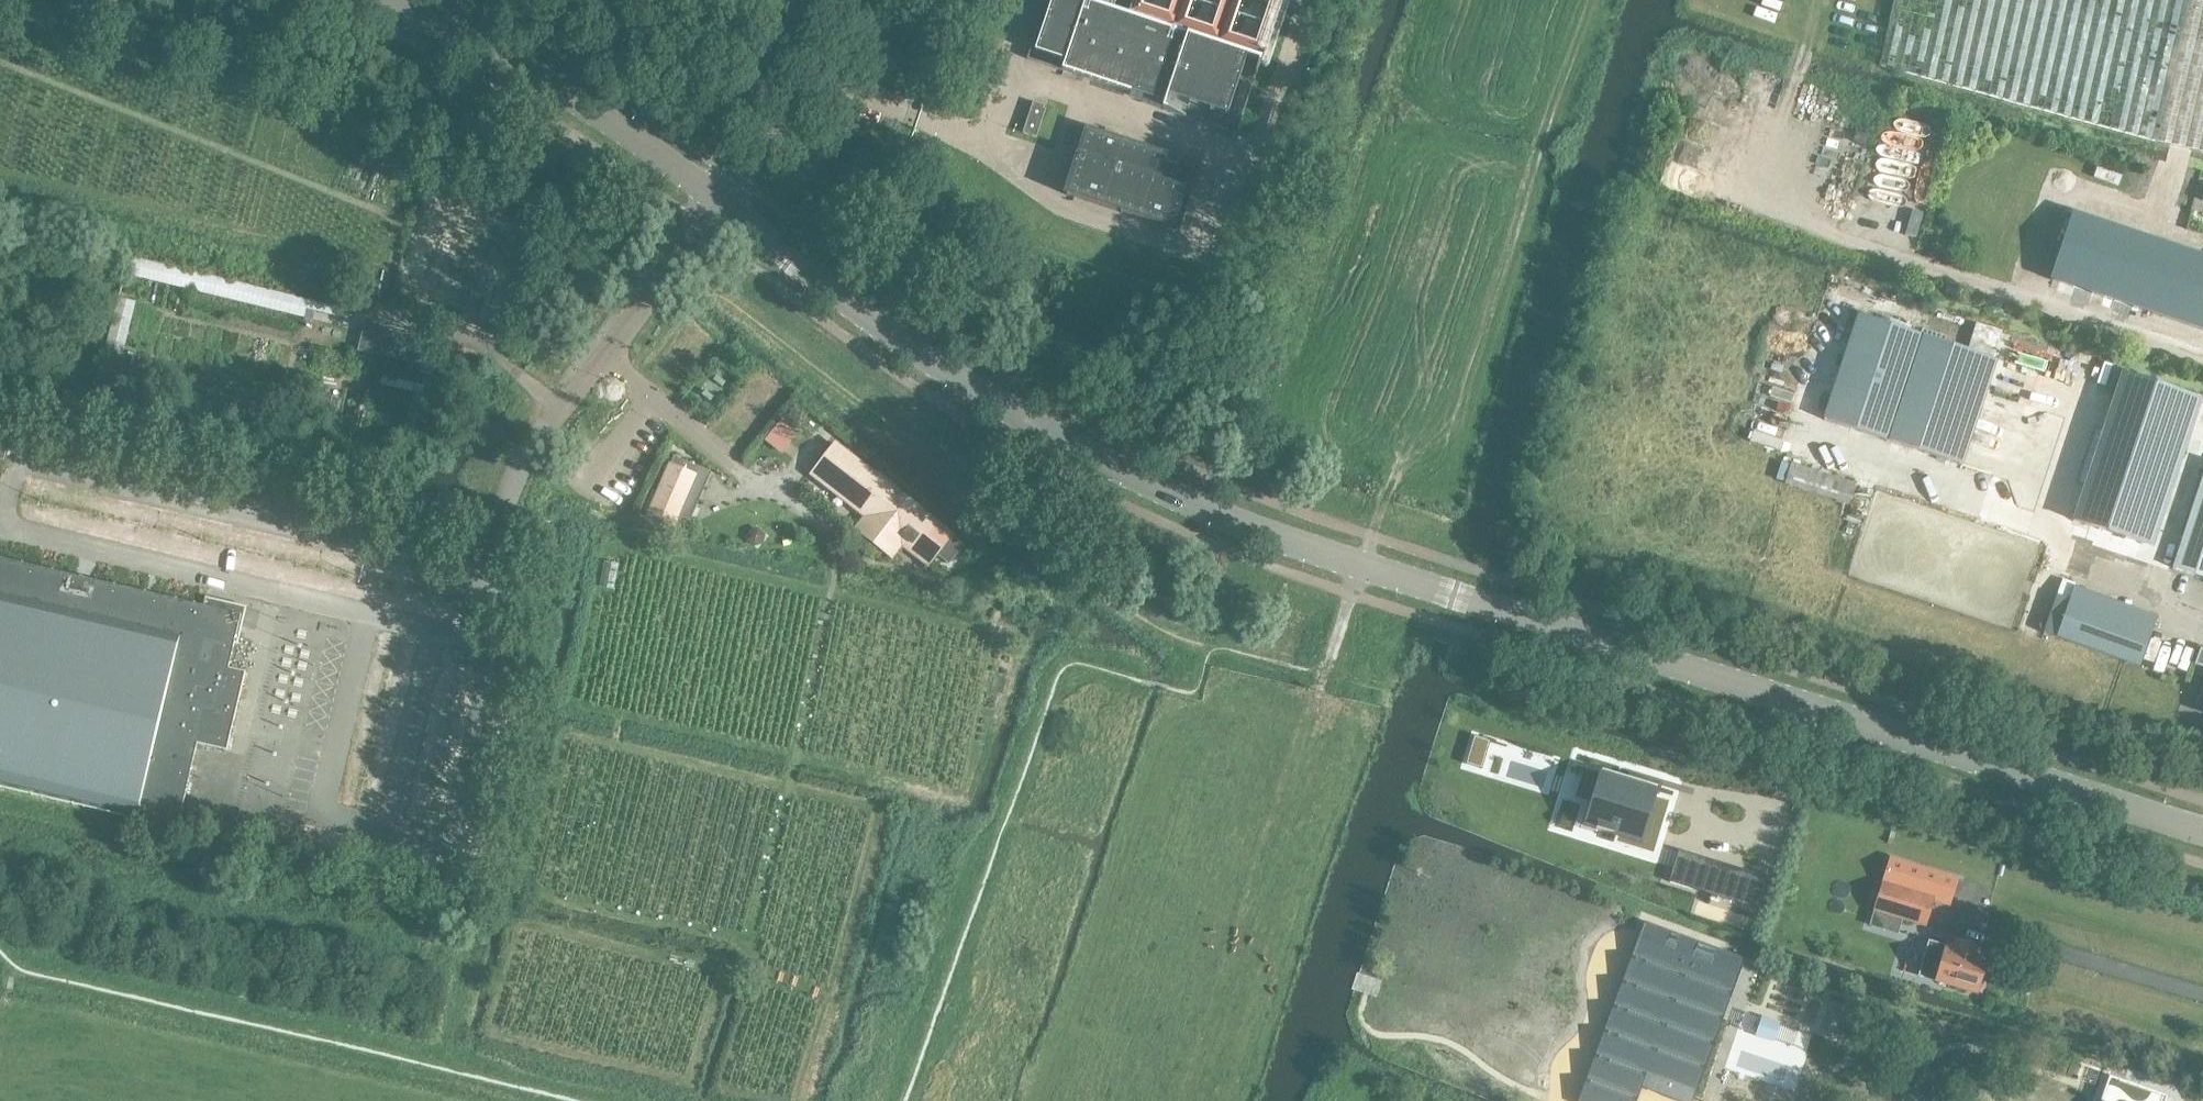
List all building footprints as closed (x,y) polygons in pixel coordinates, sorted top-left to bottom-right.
[(1252,79),(1277,3),(1276,3),(1276,4),(1271,2),(1271,0),(1131,0),(1126,15),(1086,2),(1086,0),(1047,0),(1027,57),(1166,102),(1164,109),(1234,132),(1252,79)] [(1880,64),(2157,141),(2202,152),(2202,0),(1894,0),(1880,64)] [(1036,137),(1046,106),(1033,102),(1023,132),(1036,137)] [(1085,126),(1074,160),(1066,185),(1063,193),(1179,231),(1182,224),(1190,200),(1201,164),(1085,126)] [(2051,279),(2060,282),(2139,308),(2202,330),(2202,256),(2073,213),(2051,279)] [(126,363),(133,296),(115,294),(108,361),(126,363)] [(1973,393),(1985,357),(1996,361),(1997,360),(1858,314),(1824,420),(1962,465),(1962,464),(1950,460),(1973,393)] [(358,350),(421,366),(428,339),(364,323),(358,350)] [(803,431),(785,416),(767,438),(785,453),(803,431)] [(2126,432),(2123,432),(2106,426),(2071,530),(2091,537),(2090,540),(2136,554),(2171,447),(2126,432)] [(836,444),(816,469),(875,515),(861,533),(887,552),(900,535),(932,560),(952,534),(836,444)] [(1855,481),(1792,463),(1786,486),(1848,505),(1855,481)] [(674,526),(691,486),(695,476),(670,465),(648,515),(674,526)] [(2172,568),(2202,578),(2202,475),(2172,568)] [(690,488),(679,514),(711,527),(723,502),(690,488)] [(245,671),(228,667),(236,635),(236,636),(236,635),(238,626),(241,626),(244,614),(205,605),(207,597),(205,597),(203,606),(200,605),(152,593),(147,592),(94,580),(76,576),(0,558),(0,787),(131,818),(137,819),(138,815),(178,824),(197,744),(227,751),(245,671)] [(2153,629),(2071,600),(2069,600),(2065,598),(2057,595),(2044,633),(2055,637),(2139,667),(2153,629)] [(2200,649),(2195,664),(2202,667),(2202,650),(2200,649)] [(1568,764),(1568,766),(1583,771),(1600,776),(1592,802),(1585,826),(1613,834),(1616,835),(1614,840),(1638,847),(1640,842),(1657,847),(1666,815),(1668,808),(1669,808),(1671,800),(1659,796),(1655,795),(1657,786),(1637,780),(1637,781),(1629,778),(1608,771),(1607,777),(1602,775),(1603,774),(1568,764)] [(1907,932),(1910,921),(1926,926),(1934,899),(1946,902),(1952,882),(1888,862),(1873,910),(1874,910),(1871,921),(1907,932)] [(1706,863),(1697,890),(1745,905),(1753,878),(1706,863)] [(1578,1100),(1637,1100),(1642,1088),(1678,1100),(1693,1100),(1745,958),(1644,921),(1578,1100)] [(1981,947),(1955,940),(1953,947),(1947,945),(1937,980),(1977,991),(1978,988),(1981,987),(1983,979),(1981,976),(1986,958),(1979,955),(1981,947)] [(2167,1096),(2109,1076),(2109,1077),(2124,1083),(2118,1100),(2165,1100),(2167,1096)]
